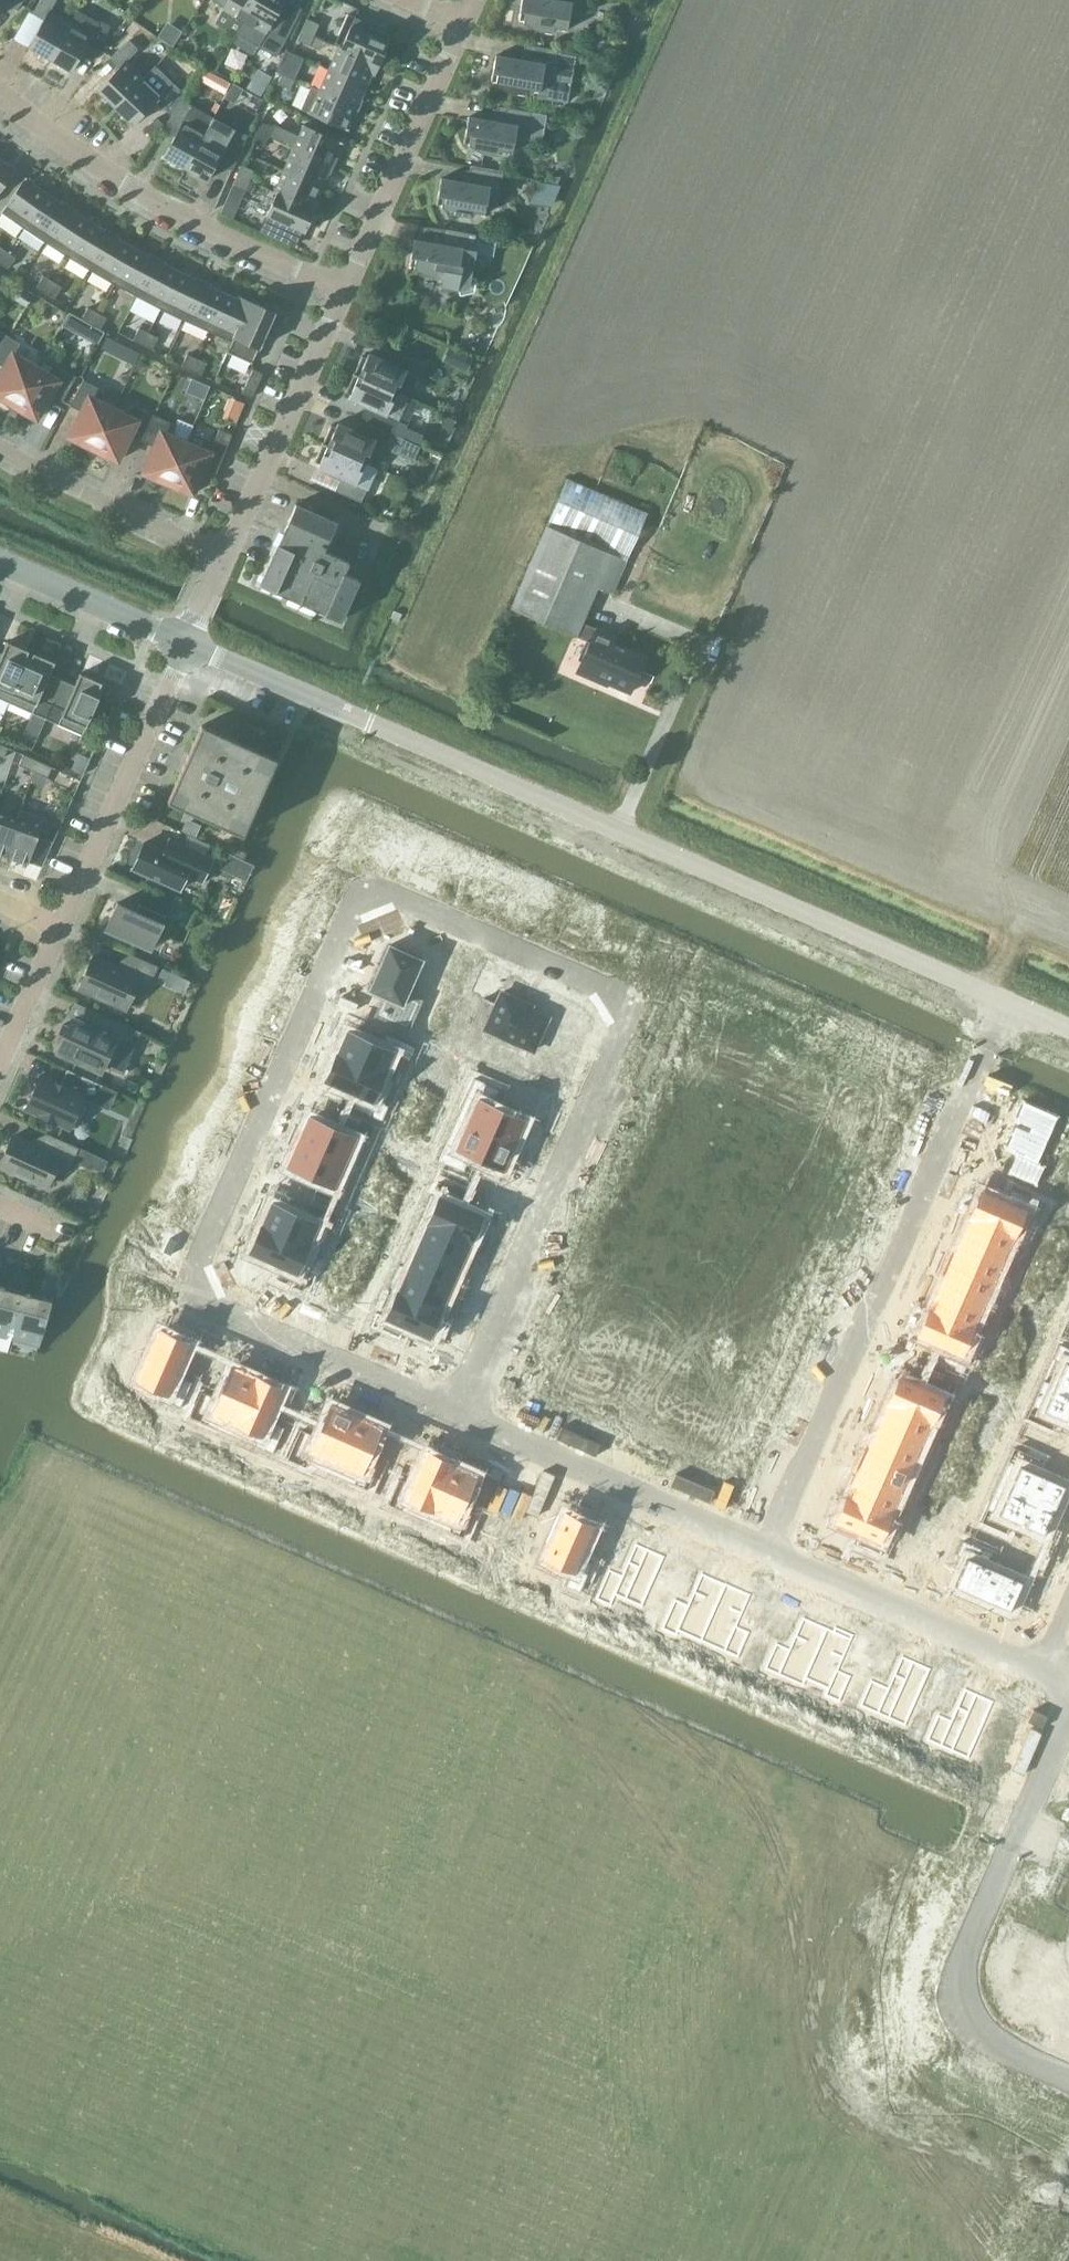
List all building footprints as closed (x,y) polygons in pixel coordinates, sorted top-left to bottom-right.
[(17,11),(27,0),(0,0),(0,10),(7,3),(17,11)] [(51,61),(72,24),(51,13),(58,0),(43,0),(34,14),(45,21),(30,48),(51,61)] [(245,24),(259,0),(213,0),(212,1),(225,9),(224,12),(245,24)] [(287,1),(286,0),(259,0),(245,24),(237,38),(238,38),(239,37),(277,59),(287,43),(299,19),(282,10),(287,1)] [(546,34),(554,35),(555,30),(568,32),(571,19),(581,21),(585,0),(551,0),(549,0),(524,0),(520,22),(525,23),(525,24),(525,25),(528,27),(531,29),(535,30),(538,32),(542,33),(546,34)] [(336,46),(340,48),(343,50),(342,50),(378,66),(377,66),(380,68),(390,44),(371,35),(375,27),(349,16),(336,46)] [(88,46),(100,52),(112,28),(112,27),(94,17),(80,29),(72,24),(51,61),(73,73),(88,46)] [(166,19),(156,35),(172,45),(182,29),(166,19)] [(308,21),(303,31),(316,37),(320,26),(308,21)] [(299,42),(311,47),(316,37),(303,31),(299,42)] [(116,109),(145,79),(128,63),(139,51),(130,42),(111,60),(120,69),(99,92),(116,109)] [(515,95),(519,95),(527,97),(528,91),(541,94),(544,81),(555,83),(557,68),(566,70),(569,55),(527,47),(524,62),(497,57),(492,83),(498,84),(498,86),(501,88),(504,90),(508,92),(511,94),(515,95)] [(340,48),(330,71),(368,87),(377,66),(378,66),(342,50),(343,50),(340,48)] [(278,73),(284,76),(296,81),(302,67),(284,59),(278,73)] [(145,79),(116,109),(134,126),(156,104),(166,112),(181,92),(155,68),(145,79)] [(330,71),(320,92),(358,109),(368,87),(330,71)] [(566,73),(557,71),(555,84),(564,86),(566,73)] [(279,86),(291,91),(296,81),(284,76),(279,86)] [(237,104),(244,91),(230,85),(224,97),(237,104)] [(350,131),(349,131),(358,109),(320,92),(311,88),(301,111),(350,132),(350,131)] [(165,158),(187,170),(215,119),(194,108),(183,101),(169,124),(180,131),(165,158)] [(496,123),(470,118),(465,145),(470,146),(470,147),(480,153),(491,157),(499,158),(500,153),(514,155),(517,142),(527,144),(532,114),(499,108),(496,123)] [(144,128),(155,138),(164,124),(157,117),(144,128)] [(247,136),(235,131),(215,119),(187,170),(208,182),(218,164),(231,170),(247,136)] [(262,124),(258,133),(270,139),(271,137),(275,129),(272,128),(262,124)] [(296,148),(295,150),(333,167),(342,145),(344,146),(344,145),(304,127),(303,128),(304,128),(301,136),(274,124),(272,128),(275,129),(271,137),(296,148)] [(254,143),(266,148),(270,139),(258,133),(254,143)] [(295,150),(285,172),(323,188),(333,167),(295,150)] [(5,164),(0,161),(0,198),(18,173),(17,172),(16,173),(5,164)] [(243,167),(238,178),(250,183),(255,173),(243,167)] [(460,217),(463,218),(471,220),(473,214),(486,217),(489,203),(500,205),(505,176),(472,170),(469,185),(442,180),(438,206),(443,207),(442,208),(445,211),(448,212),(451,214),(454,215),(457,217),(460,217)] [(275,194),(278,195),(313,210),(314,210),(323,188),(285,172),(275,194)] [(234,189),(246,194),(250,183),(238,178),(234,189)] [(24,230),(47,195),(26,180),(27,179),(26,179),(0,215),(1,215),(2,214),(24,230)] [(557,196),(561,185),(539,181),(534,192),(557,196)] [(46,245),(68,209),(47,195),(24,230),(46,245)] [(313,210),(278,195),(261,232),(296,248),(303,233),(306,234),(316,211),(314,210),(313,210)] [(68,209),(46,245),(69,259),(90,223),(68,209)] [(90,223),(69,259),(92,273),(112,236),(90,223)] [(465,290),(468,289),(472,267),(478,237),(444,231),(442,246),(415,241),(410,268),(415,269),(415,270),(418,272),(421,274),(424,275),(427,277),(430,278),(433,279),(444,281),(442,291),(448,292),(452,292),(455,292),(458,292),(462,291),(465,290)] [(134,249),(112,236),(92,273),(115,286),(134,249)] [(115,286),(138,299),(157,262),(146,256),(134,249),(115,286)] [(5,252),(0,260),(0,265),(9,271),(17,260),(5,252)] [(169,268),(157,262),(138,299),(162,311),(180,274),(169,268)] [(174,317),(186,323),(203,285),(180,274),(162,311),(174,317)] [(47,295),(54,283),(45,278),(38,289),(47,295)] [(56,300),(63,289),(54,283),(47,295),(56,300)] [(226,295),(203,285),(186,323),(210,334),(226,295)] [(210,334),(233,344),(234,344),(240,329),(250,306),(226,295),(210,334)] [(250,306),(240,329),(265,340),(276,314),(251,303),(250,306)] [(83,322),(92,327),(99,315),(89,310),(83,322)] [(62,329),(74,336),(82,322),(70,315),(62,329)] [(108,320),(99,315),(92,327),(101,332),(108,320)] [(253,366),(265,340),(240,329),(234,344),(233,344),(228,355),(253,366)] [(144,347),(150,335),(140,330),(134,342),(144,347)] [(11,339),(10,338),(0,332),(0,355),(11,339)] [(153,352),(159,340),(150,335),(144,347),(153,352)] [(40,366),(39,365),(36,369),(15,357),(21,346),(11,339),(0,355),(0,366),(8,371),(0,383),(0,398),(15,407),(40,366)] [(466,370),(471,358),(460,353),(455,365),(466,370)] [(363,358),(355,376),(398,396),(403,386),(413,391),(419,379),(425,365),(399,354),(393,366),(370,356),(368,360),(363,358)] [(193,373),(198,361),(188,357),(183,369),(193,373)] [(52,396),(63,403),(78,379),(44,359),(37,370),(15,407),(37,420),(52,396)] [(202,378),(208,365),(198,361),(193,373),(202,378)] [(249,384),(259,388),(264,376),(254,372),(249,384)] [(409,401),(398,396),(355,376),(347,394),(352,396),(350,400),(373,411),(368,423),(394,435),(409,401)] [(95,450),(116,407),(104,401),(106,393),(84,382),(72,408),(84,414),(72,439),(95,450)] [(259,388),(249,384),(243,396),(253,400),(259,388)] [(145,443),(157,418),(135,407),(130,414),(116,407),(95,450),(119,462),(131,436),(145,443)] [(145,443),(158,450),(146,475),(170,485),(189,441),(176,435),(177,427),(157,418),(145,443)] [(378,470),(388,449),(394,435),(368,423),(362,435),(339,425),(337,429),(332,427),(324,446),(367,465),(378,470)] [(194,495),(205,470),(218,475),(234,437),(221,431),(215,443),(192,433),(189,441),(170,485),(194,495)] [(342,481),(336,493),(362,505),(368,491),(378,470),(367,465),(324,446),(316,464),(321,466),(319,470),(342,481)] [(570,482),(514,611),(592,645),(578,675),(601,686),(603,683),(631,695),(647,659),(614,645),(616,638),(582,623),(597,589),(614,596),(649,515),(570,482)] [(302,606),(313,611),(342,624),(360,583),(346,576),(351,565),(326,554),(338,525),(297,507),(284,536),(286,536),(281,547),(280,547),(261,587),(301,605),(300,608),(301,608),(302,606)] [(398,607),(406,610),(408,603),(401,600),(398,607)] [(28,659),(31,654),(9,644),(3,656),(0,655),(0,701),(10,705),(30,660),(28,659)] [(32,660),(30,660),(10,705),(47,721),(64,683),(51,677),(57,665),(35,655),(32,660)] [(47,721),(84,738),(104,692),(101,690),(104,685),(82,676),(76,688),(64,683),(47,721)] [(247,723),(243,733),(253,738),(258,727),(247,723)] [(202,725),(189,754),(168,801),(243,835),(277,759),(202,725)] [(5,761),(10,750),(0,746),(0,758),(5,761)] [(39,764),(25,757),(21,767),(35,774),(39,764)] [(35,774),(49,780),(54,770),(39,764),(35,774)] [(46,820),(23,812),(6,858),(30,866),(32,861),(39,840),(46,820)] [(0,816),(0,856),(6,858),(19,822),(0,816)] [(189,820),(184,831),(195,837),(201,825),(189,820)] [(188,836),(183,847),(205,857),(210,846),(188,836)] [(53,844),(39,840),(32,861),(45,866),(53,844)] [(187,879),(204,886),(215,862),(205,857),(183,847),(182,847),(170,842),(164,853),(146,845),(134,871),(150,879),(149,882),(163,888),(165,885),(181,893),(187,879)] [(226,852),(219,868),(247,881),(254,865),(226,852)] [(142,907),(141,907),(138,914),(119,905),(107,931),(153,952),(159,937),(164,939),(173,921),(167,918),(172,906),(148,895),(142,907)] [(371,988),(370,990),(372,991),(384,996),(376,1015),(409,1029),(421,1001),(407,994),(421,962),(422,962),(422,960),(420,959),(392,946),(390,945),(389,947),(382,963),(382,962),(377,973),(378,973),(371,988)] [(147,998),(160,969),(132,956),(125,972),(95,959),(81,992),(127,1012),(136,993),(147,998)] [(172,984),(176,976),(163,970),(159,979),(172,984)] [(484,998),(472,1024),(534,1051),(548,1018),(520,1005),(522,1001),(502,992),(497,1004),(484,998)] [(143,1035),(95,1013),(89,1028),(74,1021),(70,1029),(65,1027),(57,1044),(62,1046),(59,1054),(103,1074),(106,1068),(124,1077),(143,1035)] [(338,1055),(337,1056),(388,1078),(389,1077),(398,1056),(409,1060),(415,1046),(386,1033),(380,1046),(349,1032),(338,1055)] [(807,1039),(788,1083),(817,1096),(816,1096),(817,1097),(830,1068),(844,1074),(849,1064),(835,1058),(837,1052),(836,1051),(836,1052),(807,1039)] [(337,1056),(327,1080),(359,1094),(353,1107),(383,1120),(389,1106),(385,1104),(395,1080),(389,1077),(388,1078),(337,1056)] [(849,1064),(844,1074),(858,1080),(847,1104),(891,1123),(906,1089),(849,1064)] [(104,1088),(69,1072),(62,1086),(42,1077),(27,1112),(40,1118),(58,1126),(71,1132),(85,1101),(96,1106),(104,1088)] [(475,1078),(457,1119),(514,1144),(516,1138),(520,1140),(528,1122),(493,1106),(500,1089),(475,1078)] [(1016,1122),(1004,1149),(1016,1154),(1008,1173),(1037,1186),(1046,1166),(1039,1163),(1060,1116),(1055,1114),(1055,1113),(1054,1112),(1053,1113),(1049,1111),(1050,1110),(1048,1109),(1047,1110),(1023,1099),(1022,1103),(1021,1102),(1020,1104),(1021,1104),(1016,1116),(1015,1115),(1014,1117),(1015,1117),(1014,1121),(1016,1122)] [(847,1104),(836,1130),(880,1149),(891,1123),(847,1104)] [(310,1118),(300,1142),(357,1167),(373,1130),(348,1118),(342,1131),(310,1118)] [(457,1119),(438,1160),(464,1171),(471,1154),(503,1168),(514,1144),(457,1119)] [(836,1130),(823,1159),(867,1178),(880,1149),(836,1130)] [(15,1138),(1,1169),(48,1190),(58,1168),(70,1174),(80,1150),(48,1136),(42,1150),(15,1138)] [(300,1142),(289,1166),(320,1180),(315,1193),(340,1204),(357,1167),(300,1142)] [(823,1159),(811,1188),(854,1207),(867,1178),(823,1159)] [(109,1163),(101,1160),(96,1171),(104,1174),(109,1163)] [(431,1193),(420,1218),(471,1241),(482,1216),(459,1206),(465,1193),(439,1181),(433,1194),(431,1193)] [(811,1188),(798,1217),(841,1236),(854,1207),(811,1188)] [(982,1191),(972,1217),(1013,1235),(1012,1236),(1022,1240),(1033,1215),(1035,1216),(1041,1201),(1011,1189),(1006,1202),(982,1191)] [(382,1202),(377,1215),(387,1219),(393,1207),(382,1202)] [(262,1226),(262,1227),(319,1253),(330,1230),(334,1232),(340,1217),(310,1204),(305,1217),(273,1203),(263,1227),(262,1226)] [(971,1217),(962,1240),(1002,1258),(1012,1236),(1013,1235),(972,1217),(971,1217)] [(420,1218),(409,1243),(419,1247),(420,1246),(460,1264),(471,1241),(420,1218)] [(262,1227),(251,1252),(283,1266),(277,1279),(303,1290),(319,1253),(262,1227)] [(373,1239),(368,1251),(378,1256),(384,1244),(373,1239)] [(962,1240),(951,1263),(992,1281),(993,1280),(1002,1258),(962,1240)] [(786,1244),(781,1256),(782,1256),(790,1260),(796,1248),(786,1244)] [(410,1268),(409,1269),(450,1287),(460,1264),(420,1246),(419,1247),(410,1268)] [(796,1248),(790,1260),(799,1263),(804,1251),(796,1248)] [(368,1251),(362,1263),(373,1268),(378,1256),(368,1251)] [(804,1251),(799,1263),(807,1267),(812,1255),(804,1251)] [(1050,1251),(1044,1265),(1054,1270),(1060,1256),(1050,1251)] [(812,1255),(807,1267),(815,1270),(820,1258),(812,1255)] [(586,1257),(571,1290),(615,1309),(629,1276),(586,1257)] [(820,1258),(815,1270),(823,1274),(823,1275),(824,1275),(830,1263),(820,1258)] [(951,1263),(941,1286),(982,1304),(982,1305),(991,1310),(1003,1284),(993,1280),(992,1281),(951,1263)] [(400,1264),(389,1289),(440,1311),(440,1310),(450,1287),(409,1269),(410,1268),(400,1264)] [(775,1268),(770,1281),(779,1285),(784,1273),(776,1269),(775,1268)] [(1033,1271),(1027,1285),(1038,1290),(1044,1276),(1033,1271)] [(784,1273),(779,1285),(787,1288),(793,1277),(784,1273)] [(793,1277),(787,1288),(796,1292),(801,1280),(793,1277)] [(769,1282),(758,1307),(802,1326),(813,1301),(814,1302),(814,1300),(813,1300),(804,1296),(796,1292),(787,1288),(779,1285),(770,1281),(769,1280),(768,1282),(769,1282)] [(801,1280),(796,1292),(804,1296),(809,1284),(801,1280)] [(809,1284),(804,1296),(813,1300),(819,1288),(817,1287),(809,1284)] [(0,1286),(0,1331),(15,1335),(26,1292),(0,1286)] [(941,1286),(931,1309),(972,1327),(972,1326),(982,1305),(982,1304),(941,1286)] [(377,1311),(371,1326),(400,1339),(406,1326),(429,1336),(440,1311),(389,1289),(379,1312),(377,1311)] [(571,1290),(558,1319),(602,1338),(615,1309),(571,1290)] [(41,1342),(52,1299),(26,1292),(15,1335),(41,1342)] [(1018,1306),(1013,1318),(1024,1322),(1029,1310),(1018,1306)] [(758,1307),(745,1336),(789,1355),(802,1326),(758,1307)] [(931,1309),(919,1334),(943,1345),(937,1358),(963,1369),(968,1356),(970,1357),(982,1330),(972,1326),(972,1327),(931,1309)] [(1013,1318),(1008,1330),(1019,1334),(1024,1322),(1013,1318)] [(558,1319),(547,1344),(590,1364),(602,1338),(558,1319)] [(145,1356),(137,1374),(141,1376),(139,1381),(166,1392),(163,1399),(181,1407),(193,1382),(176,1374),(189,1343),(161,1330),(149,1358),(145,1356)] [(745,1336),(734,1362),(778,1381),(789,1355),(745,1336)] [(1044,1381),(1068,1392),(1068,1347),(1060,1343),(1054,1358),(1060,1361),(1051,1383),(1044,1380),(1044,1381)] [(547,1344),(532,1378),(590,1404),(595,1394),(580,1387),(590,1364),(547,1344)] [(734,1362),(721,1391),(765,1410),(778,1381),(734,1362)] [(202,1391),(191,1417),(232,1435),(257,1377),(256,1377),(233,1367),(219,1399),(202,1391)] [(595,1394),(590,1404),(603,1410),(601,1416),(602,1417),(602,1416),(635,1430),(654,1387),(621,1372),(622,1371),(620,1371),(608,1400),(595,1394)] [(901,1377),(889,1403),(890,1403),(931,1421),(942,1397),(949,1400),(955,1386),(930,1375),(924,1388),(901,1377)] [(257,1377),(232,1435),(273,1453),(285,1427),(268,1420),(282,1388),(257,1377)] [(1027,1418),(1053,1429),(1058,1416),(1068,1421),(1068,1392),(1044,1381),(1027,1418)] [(654,1387),(635,1430),(664,1443),(663,1444),(664,1444),(667,1438),(682,1445),(686,1435),(672,1428),(684,1399),(683,1398),(683,1399),(654,1387)] [(721,1391),(710,1416),(753,1435),(765,1410),(721,1391)] [(890,1403),(880,1426),(921,1444),(921,1443),(931,1421),(890,1403)] [(301,1429),(288,1459),(306,1467),(308,1463),(331,1473),(356,1416),(332,1405),(318,1437),(301,1429)] [(356,1416),(331,1473),(368,1489),(380,1464),(367,1458),(381,1427),(356,1416)] [(686,1435),(682,1445),(738,1470),(753,1435),(710,1416),(699,1440),(686,1435)] [(880,1426),(870,1449),(920,1471),(931,1447),(921,1443),(921,1444),(880,1426)] [(957,1446),(951,1458),(962,1463),(967,1450),(957,1446)] [(1014,1447),(998,1485),(1055,1510),(1066,1485),(1034,1471),(1040,1458),(1014,1447)] [(870,1449),(859,1472),(900,1490),(900,1491),(910,1496),(920,1471),(870,1449)] [(400,1478),(389,1504),(426,1520),(452,1463),(427,1452),(413,1484),(400,1478)] [(951,1458),(946,1470),(957,1475),(962,1463),(951,1458)] [(452,1463),(426,1520),(463,1537),(475,1511),(462,1505),(476,1474),(452,1464),(453,1463),(452,1463)] [(859,1472),(849,1495),(890,1513),(900,1491),(900,1490),(859,1472)] [(998,1485),(982,1522),(1007,1533),(1013,1520),(1044,1534),(1055,1510),(998,1485)] [(937,1490),(931,1504),(942,1509),(948,1495),(937,1490)] [(849,1495),(838,1520),(861,1531),(855,1544),(881,1555),(887,1540),(880,1537),(890,1514),(890,1513),(849,1495)] [(566,1513),(543,1563),(570,1575),(565,1586),(580,1592),(593,1563),(580,1557),(594,1526),(566,1513)] [(933,1516),(927,1530),(938,1534),(944,1520),(933,1516)] [(967,1559),(955,1586),(1011,1610),(1023,1582),(987,1566),(993,1553),(963,1540),(957,1554),(967,1559)] [(610,1570),(597,1600),(611,1606),(616,1595),(643,1607),(665,1557),(636,1544),(623,1576),(610,1570)] [(675,1599),(662,1629),(677,1635),(678,1631),(701,1641),(727,1584),(726,1583),(725,1584),(702,1574),(688,1605),(675,1599)] [(727,1584),(701,1641),(739,1658),(750,1632),(737,1626),(751,1595),(727,1584)] [(777,1644),(765,1669),(804,1686),(807,1679),(806,1679),(828,1629),(804,1618),(790,1649),(777,1644)] [(828,1629),(806,1679),(807,1679),(829,1689),(826,1696),(840,1702),(851,1676),(838,1671),(854,1635),(836,1627),(834,1631),(828,1629)] [(872,1681),(860,1706),(906,1726),(931,1669),(903,1657),(889,1688),(872,1681)] [(939,1715),(927,1740),(969,1759),(994,1702),(965,1689),(952,1721),(939,1715)]
